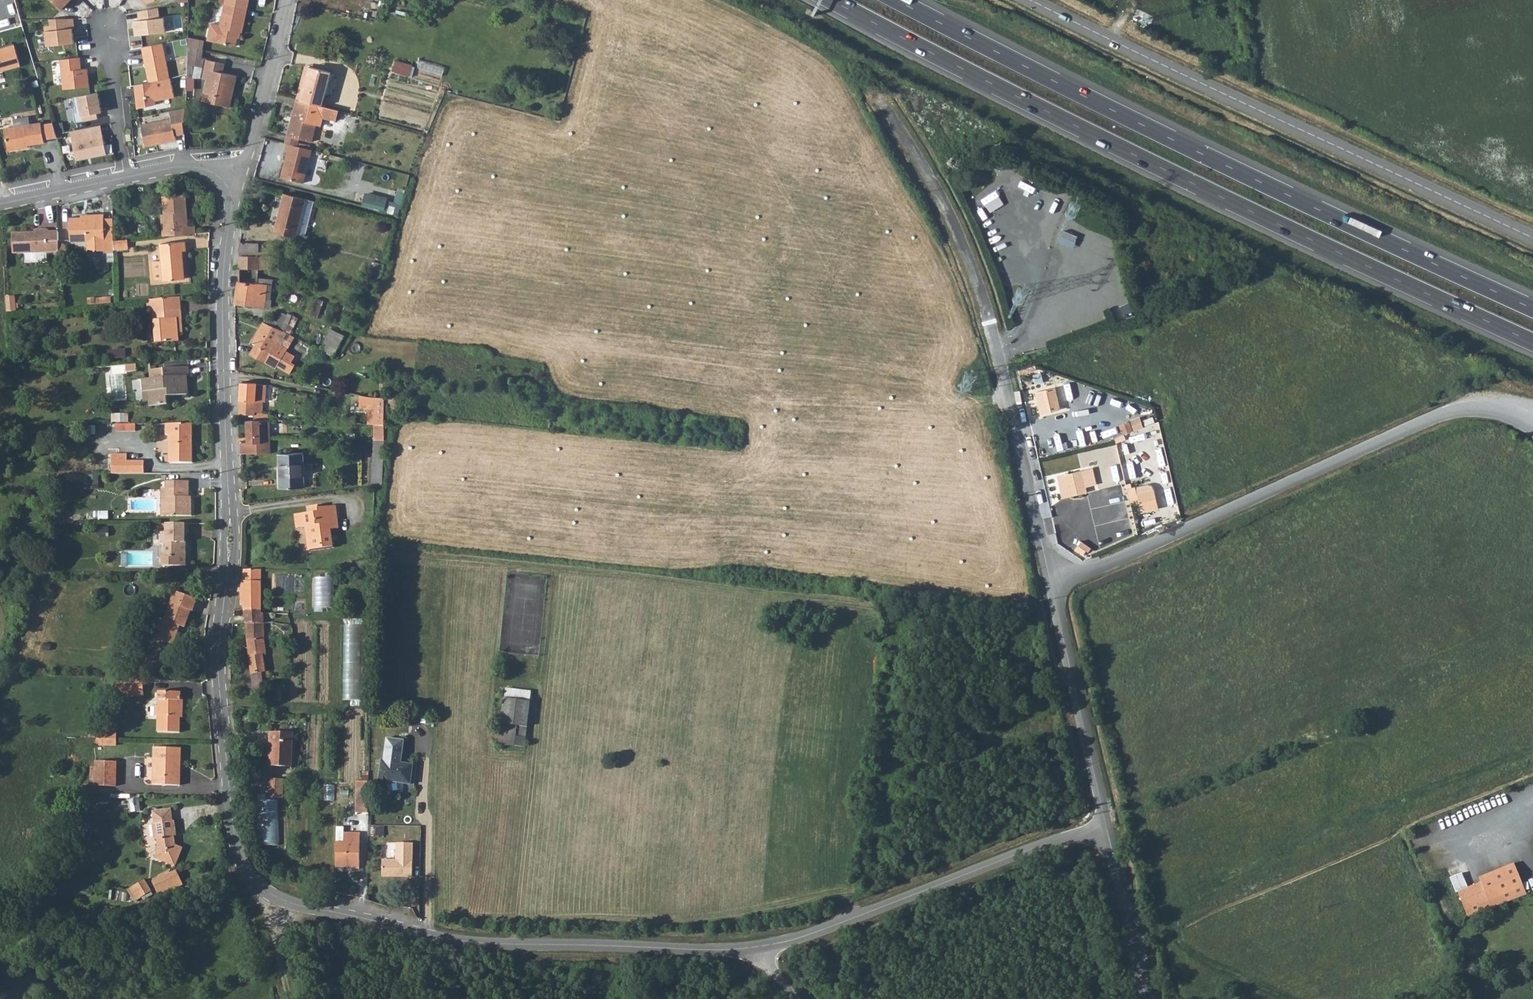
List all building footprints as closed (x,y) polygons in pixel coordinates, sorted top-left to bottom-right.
[(61,10),(70,0),(51,0),(61,10)] [(212,40),(237,46),(240,33),(244,34),(250,9),(227,4),(222,25),(213,23),(209,37),(212,40)] [(155,19),(154,9),(137,12),(138,21),(133,21),(135,36),(165,32),(163,18),(159,19),(155,19)] [(73,19),(54,19),(55,25),(49,26),(44,26),(46,46),(74,43),(72,29),(74,28),(73,19)] [(199,41),(188,38),(188,45),(199,48),(199,41)] [(162,43),(141,47),(150,82),(170,78),(162,43)] [(0,49),(0,72),(20,66),(14,45),(0,49)] [(195,67),(200,68),(199,48),(188,45),(188,82),(194,82),(195,67)] [(77,57),(59,60),(63,89),(89,87),(87,69),(81,69),(79,57),(77,57)] [(226,64),(208,60),(203,78),(208,79),(203,100),(229,107),(237,76),(224,73),(226,64)] [(407,65),(396,62),(393,74),(410,78),(412,72),(406,71),(407,65)] [(299,89),(296,100),(321,106),(329,73),(308,67),(303,90),(299,89)] [(150,82),(135,85),(138,108),(157,104),(156,100),(175,97),(171,78),(170,78),(150,82)] [(100,112),(97,93),(72,97),(75,112),(73,112),(74,122),(97,118),(96,113),(100,112)] [(335,122),(338,111),(321,106),(296,100),(287,135),(285,142),(287,143),(297,146),(299,138),(311,141),(316,125),(320,126),(322,118),(335,122)] [(184,134),(186,108),(169,111),(170,119),(140,125),(144,147),(175,141),(174,136),(184,134)] [(31,116),(15,120),(16,128),(4,130),(8,153),(19,151),(19,148),(44,143),(40,123),(31,125),(31,116)] [(95,126),(70,131),(75,160),(106,154),(102,134),(97,135),(95,126)] [(297,146),(287,143),(285,151),(287,151),(280,177),(303,183),(312,150),(297,146)] [(275,232),(304,239),(313,202),(283,194),(275,232)] [(162,215),(164,236),(196,232),(195,225),(190,226),(186,195),(163,198),(165,215),(162,215)] [(366,195),(363,207),(384,212),(387,200),(366,195)] [(74,240),(107,240),(107,252),(117,252),(117,250),(117,240),(116,217),(107,217),(107,213),(86,213),(86,217),(73,217),(74,240)] [(43,231),(16,232),(16,253),(62,251),(61,230),(54,230),(51,228),(47,228),(43,231)] [(1064,230),(1060,241),(1075,246),(1078,234),(1064,230)] [(131,249),(131,239),(117,240),(117,250),(131,249)] [(188,252),(187,242),(162,245),(164,262),(155,263),(157,281),(166,280),(166,281),(187,279),(185,253),(188,252)] [(240,242),(240,269),(258,269),(271,270),(271,252),(258,252),(258,243),(240,242)] [(258,278),(258,269),(240,269),(240,281),(258,283),(258,278)] [(269,308),(274,281),(258,278),(258,283),(240,281),(238,280),(235,303),(269,308)] [(16,298),(7,298),(7,311),(17,311),(16,298)] [(180,319),(178,298),(147,302),(149,315),(153,314),(155,343),(178,341),(177,319),(180,319)] [(356,318),(359,310),(347,306),(344,314),(356,318)] [(278,320),(277,322),(276,327),(284,331),(292,318),(284,315),(281,320),(278,320)] [(268,318),(265,322),(276,327),(277,322),(268,318)] [(265,322),(263,322),(252,342),(254,344),(249,355),(265,364),(266,362),(277,369),(295,337),(284,331),(276,327),(265,322)] [(330,329),(321,350),(333,356),(344,336),(330,329)] [(108,349),(109,358),(127,357),(127,348),(108,349)] [(188,368),(164,370),(165,377),(151,378),(143,379),(143,403),(150,402),(151,407),(168,406),(168,398),(188,397),(187,377),(189,376),(188,368)] [(253,415),(254,421),(270,420),(269,414),(255,413),(254,410),(261,409),(263,401),(265,401),(267,385),(254,383),(241,383),(241,390),(239,414),(253,415)] [(1053,388),(1036,392),(1041,414),(1058,410),(1053,388)] [(382,396),(365,394),(365,424),(382,425),(382,409),(382,401),(382,396)] [(389,411),(400,410),(399,395),(388,396),(389,411)] [(137,429),(137,422),(130,422),(129,412),(113,413),(114,431),(137,429)] [(242,435),(243,453),(271,453),(270,435),(270,420),(254,421),(252,421),(252,435),(242,435)] [(1136,430),(1143,428),(1140,421),(1133,423),(1136,430)] [(193,464),(194,425),(165,426),(165,438),(169,438),(168,463),(193,464)] [(1155,433),(1145,435),(1148,448),(1158,446),(1155,433)] [(369,440),(369,486),(374,486),(381,484),(382,440),(369,440)] [(1124,440),(1117,442),(1118,449),(1125,447),(1124,440)] [(1039,445),(1040,454),(1051,452),(1050,443),(1039,445)] [(304,452),(279,452),(280,487),(305,487),(304,452)] [(124,456),(114,457),(114,476),(143,476),(143,464),(125,463),(124,456)] [(1081,471),(1064,475),(1069,497),(1086,493),(1081,471)] [(1064,475),(1057,477),(1062,499),(1069,497),(1064,475)] [(188,483),(166,483),(166,506),(162,507),(162,517),(192,516),(192,502),(188,502),(188,483)] [(1127,490),(1130,505),(1138,503),(1137,495),(1135,488),(1127,490)] [(1154,492),(1137,495),(1138,503),(1140,511),(1157,508),(1154,492)] [(318,506),(311,507),(312,515),(294,516),(295,529),(303,528),(305,539),(309,538),(311,544),(320,543),(321,549),(331,547),(329,531),(337,530),(334,507),(318,509),(318,506)] [(191,536),(190,526),(169,526),(168,526),(168,557),(164,557),(164,567),(188,567),(188,556),(188,545),(184,545),(184,536),(191,536)] [(306,551),(321,549),(320,543),(311,544),(309,538),(305,539),(306,551)] [(244,604),(244,608),(261,607),(261,570),(244,569),(241,591),(241,605),(244,604)] [(196,600),(174,593),(165,622),(158,620),(149,651),(172,658),(182,627),(186,628),(191,610),(194,610),(196,600)] [(265,617),(265,613),(261,612),(261,607),(244,608),(246,639),(264,640),(262,618),(265,617)] [(345,617),(344,704),(363,704),(365,618),(345,617)] [(265,654),(264,640),(246,639),(252,689),(263,688),(262,679),(268,677),(267,670),(265,670),(261,655),(265,654)] [(142,699),(142,681),(117,681),(111,699),(142,699)] [(528,701),(529,690),(502,688),(502,698),(528,701)] [(177,692),(157,692),(158,705),(154,705),(155,718),(158,718),(159,732),(180,731),(179,711),(182,711),(181,698),(178,698),(177,692)] [(525,746),(528,701),(502,698),(498,744),(525,746)] [(98,744),(118,745),(118,729),(99,729),(98,744)] [(292,735),(270,734),(268,764),(291,765),(292,735)] [(400,765),(404,745),(387,742),(384,764),(382,763),(378,786),(388,787),(391,792),(398,793),(402,789),(403,784),(410,785),(413,767),(400,765)] [(181,748),(155,749),(156,786),(183,785),(181,748)] [(118,765),(98,766),(98,772),(95,773),(95,784),(98,784),(98,791),(119,790),(118,765)] [(283,779),(268,779),(267,798),(282,799),(283,779)] [(354,812),(369,813),(369,798),(368,781),(356,781),(354,812)] [(140,797),(130,798),(132,811),(141,810),(140,797)] [(168,811),(154,811),(154,825),(150,825),(151,839),(155,839),(155,848),(150,859),(171,870),(179,854),(170,848),(169,839),(173,839),(172,824),(168,825),(168,811)] [(385,824),(370,824),(370,834),(385,835),(385,824)] [(343,842),(334,843),(334,867),(349,867),(349,869),(359,869),(359,833),(344,832),(343,842)] [(385,880),(415,880),(415,847),(399,846),(399,864),(385,863),(385,880)] [(1476,882),(1452,891),(1460,910),(1518,887),(1509,863),(1474,877),(1476,882)] [(179,869),(153,877),(159,894),(184,885),(179,869)] [(129,891),(136,902),(147,895),(140,884),(129,891)]
